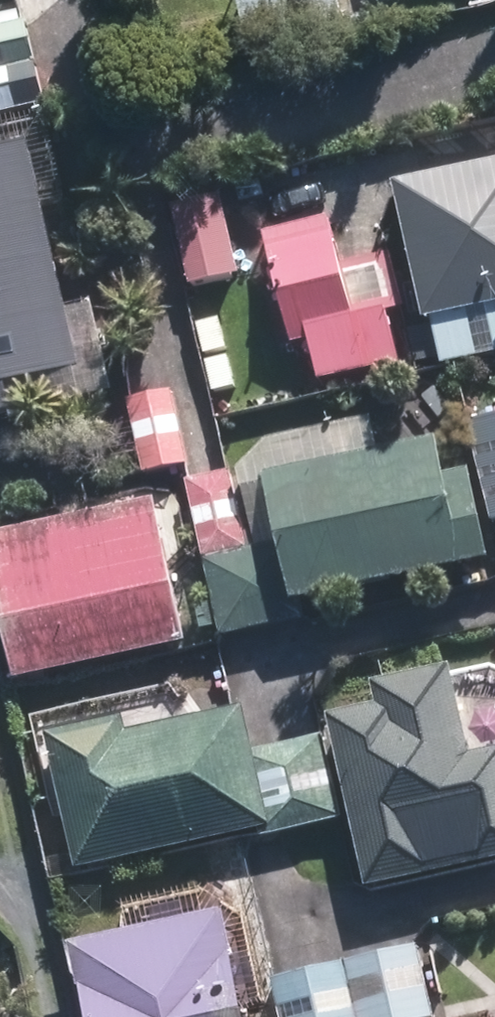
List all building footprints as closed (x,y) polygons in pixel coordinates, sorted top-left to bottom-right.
[(240,32),(337,10),(335,0),(233,0),(240,32)] [(36,53),(27,12),(0,18),(0,62),(36,53)] [(0,62),(0,105),(46,95),(36,53),(0,62)] [(76,359),(24,130),(0,136),(0,376),(76,359)] [(423,303),(494,288),(494,145),(393,166),(423,303)] [(188,278),(238,266),(220,187),(169,198),(188,278)] [(254,226),(282,337),(299,333),(310,376),(390,356),(378,305),(396,301),(381,245),(332,257),(321,209),(254,226)] [(196,315),(204,348),(226,342),(219,310),(196,315)] [(211,386),(234,381),(227,347),(203,352),(211,386)] [(138,468),(185,459),(167,381),(121,392),(138,468)] [(460,418),(482,514),(494,511),(494,409),(460,418)] [(239,541),(193,552),(212,632),(299,612),(294,592),(477,551),(457,465),(431,470),(422,430),(250,470),(266,535),(239,541)] [(193,552),(239,541),(222,464),(175,475),(193,552)] [(174,634),(142,492),(0,523),(0,648),(5,671),(174,634)] [(469,746),(449,657),(373,673),(378,696),(328,707),(365,878),(494,849),(494,740),(469,746)] [(264,828),(345,809),(326,726),(255,742),(244,696),(126,724),(121,708),(45,725),(77,862),(262,820),(264,828)] [(214,900),(64,934),(82,1016),(241,1016),(214,900)] [(353,1016),(407,1016),(431,1012),(414,938),(339,956),(353,1016)] [(339,956),(264,972),(275,1016),(353,1016),(339,956)]
